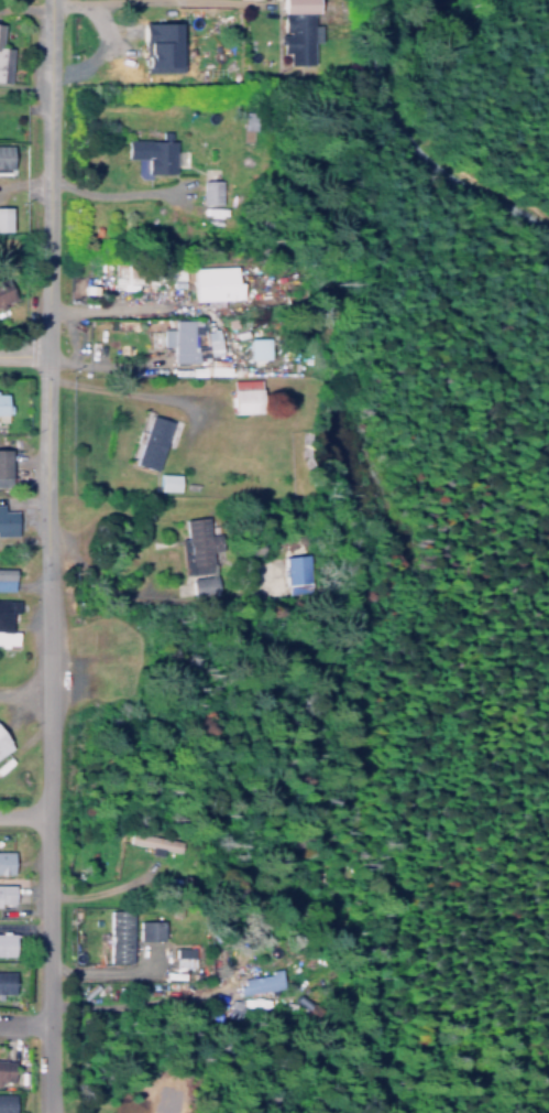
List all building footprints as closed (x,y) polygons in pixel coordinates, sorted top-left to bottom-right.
[(282,28),(282,0),(316,0),(316,9),(310,9),(310,20),(318,20),(318,35),(311,35),(311,58),(287,58),(287,26),(282,28)] [(183,70),(183,24),(139,23),(139,43),(141,43),(140,69),(183,70)] [(8,77),(0,77),(0,43),(11,44),(8,77)] [(242,108),(255,108),(255,128),(242,128),(242,108)] [(124,136),(174,137),(173,170),(144,169),(144,154),(124,154),(124,136)] [(0,144),(0,168),(14,167),(13,144),(0,144)] [(200,176),(220,177),(220,203),(199,202),(200,176)] [(0,207),(0,231),(12,231),(13,207),(0,207)] [(193,296),(191,264),(231,262),(232,280),(238,280),(238,294),(193,296)] [(17,300),(8,278),(0,281),(0,306),(17,300)] [(190,316),(189,347),(196,347),(195,358),(171,358),(171,342),(158,342),(160,324),(171,324),(171,316),(190,316)] [(205,355),(219,355),(219,329),(205,330),(205,355)] [(245,335),(266,334),(267,355),(246,356),(245,335)] [(229,386),(256,385),(257,409),(230,410),(229,386)] [(149,412),(168,419),(153,466),(132,460),(139,441),(133,439),(138,425),(143,428),(149,412)] [(9,482),(0,482),(0,445),(8,445),(9,482)] [(157,469),(177,471),(176,487),(157,486),(157,469)] [(17,535),(18,511),(3,511),(4,504),(0,504),(0,534),(17,535)] [(182,515),(204,512),(206,530),(217,529),(219,547),(208,548),(210,568),(182,571),(177,537),(184,536),(182,515)] [(278,529),(303,527),(309,581),(285,583),(278,529)] [(14,568),(0,568),(0,590),(14,590),(14,568)] [(188,575),(212,572),(215,591),(190,594),(188,575)] [(18,631),(12,631),(12,612),(18,612),(18,600),(0,599),(0,644),(18,644),(18,631)] [(13,750),(0,728),(0,758),(13,750)] [(14,852),(0,852),(0,874),(14,874),(14,852)] [(15,885),(0,885),(0,906),(15,906),(15,885)] [(133,963),(132,911),(109,911),(110,963),(133,963)] [(163,941),(163,921),(135,922),(136,941),(163,941)] [(16,934),(0,933),(0,956),(16,956),(16,934)] [(193,967),(193,948),(173,948),(173,967),(193,967)] [(0,972),(0,994),(15,994),(15,973),(0,972)] [(236,974),(237,994),(280,993),(280,973),(236,974)] [(13,1060),(0,1060),(0,1083),(13,1083),(13,1060)] [(14,1095),(0,1095),(0,1112),(14,1112),(14,1095)]
